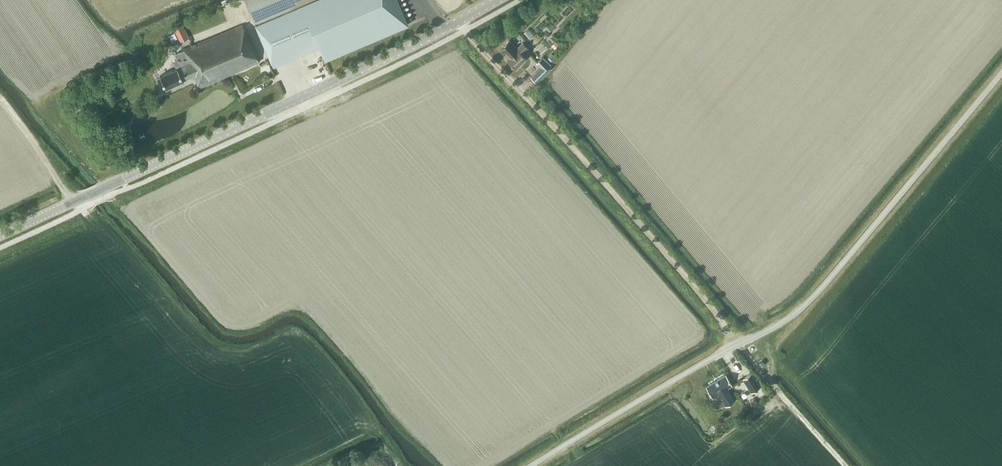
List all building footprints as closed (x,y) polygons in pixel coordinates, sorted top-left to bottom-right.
[(255,24),(283,12),(311,0),(245,0),(255,24)] [(283,12),(298,49),(317,41),(324,59),(408,24),(397,0),(311,0),(283,12)] [(189,37),(182,23),(173,28),(180,42),(189,37)] [(259,61),(258,61),(243,25),(182,49),(183,51),(176,53),(178,58),(175,60),(174,62),(177,68),(160,75),(166,88),(194,75),(199,87),(259,61)] [(523,42),(517,48),(509,40),(500,49),(508,58),(507,59),(516,68),(527,58),(522,53),(528,47),(523,42)] [(552,68),(550,66),(542,58),(536,63),(540,67),(531,77),(537,83),(552,68)] [(760,386),(751,373),(743,378),(752,392),(760,386)] [(727,388),(732,385),(726,374),(706,386),(712,396),(710,398),(711,406),(725,404),(726,405),(735,400),(727,388)]
